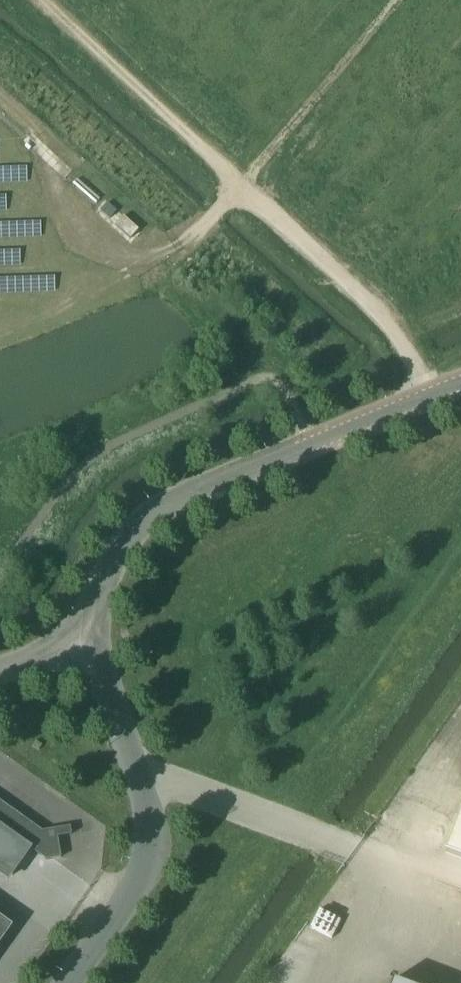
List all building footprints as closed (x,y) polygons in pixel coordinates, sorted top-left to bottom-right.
[(106,202),(100,209),(110,218),(116,211),(106,202)] [(122,216),(115,224),(131,238),(138,229),(122,216)] [(13,876),(31,849),(47,860),(61,858),(58,836),(51,838),(49,830),(43,831),(0,801),(0,867),(13,876)] [(447,850),(460,855),(460,813),(447,850)] [(1,942),(8,933),(13,926),(0,917),(0,944),(1,942)]
